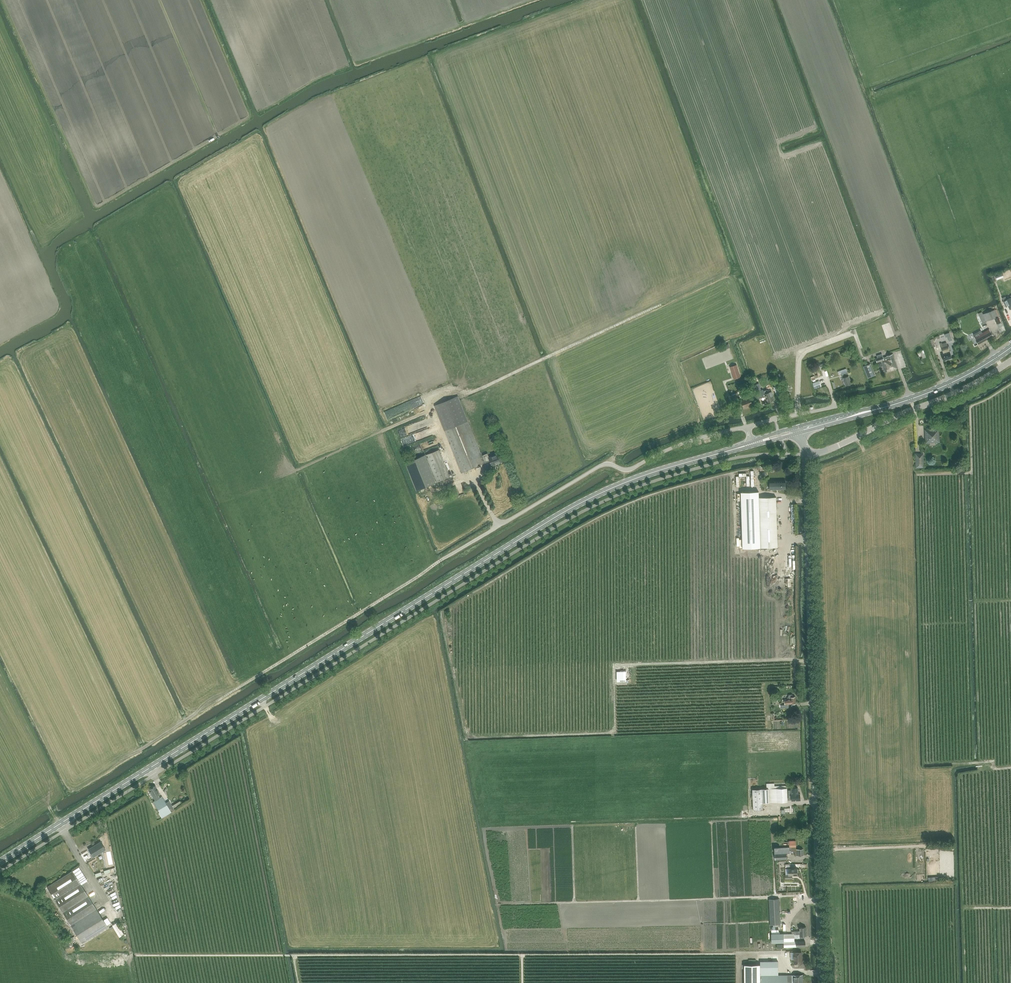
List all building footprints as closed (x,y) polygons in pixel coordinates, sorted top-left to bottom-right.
[(1002,298),(1004,301),(1003,301),(1006,307),(1008,306),(1010,309),(1010,296),(1010,297),(1010,298),(1007,300),(1005,297),(1002,298)] [(884,302),(863,308),(869,328),(864,329),(868,343),(894,336),(884,302)] [(996,310),(983,314),(986,321),(995,318),(997,324),(1000,323),(996,310)] [(973,334),(975,337),(974,337),(978,344),(993,336),(989,329),(983,332),(981,330),(973,334)] [(942,343),(940,343),(943,352),(941,353),(944,361),(953,358),(947,342),(942,344),(942,343)] [(918,352),(920,359),(926,357),(924,350),(918,352)] [(882,354),(877,356),(879,362),(882,361),(886,372),(898,368),(895,360),(893,354),(887,356),(884,357),(882,354)] [(869,364),(863,366),(868,378),(874,375),(869,364)] [(737,365),(730,367),(734,379),(740,377),(737,365)] [(842,374),(846,385),(852,383),(848,372),(842,374)] [(761,389),(757,391),(759,398),(766,396),(768,402),(775,400),(773,396),(774,396),(772,389),(769,390),(768,390),(765,391),(765,392),(763,393),(762,389),(761,389)] [(746,399),(742,401),(744,408),(748,406),(748,408),(754,406),(748,392),(744,394),(746,399)] [(732,395),(736,405),(741,403),(738,393),(732,395)] [(435,406),(444,430),(468,421),(458,396),(435,406)] [(412,422),(413,424),(398,431),(401,438),(425,427),(421,418),(412,422)] [(468,421),(444,430),(461,472),(485,463),(485,462),(482,455),(483,455),(482,452),(480,453),(468,421)] [(925,430),(926,443),(939,442),(938,429),(925,430)] [(416,453),(427,448),(424,442),(413,447),(416,453)] [(426,454),(437,482),(450,477),(439,449),(426,454)] [(483,455),(482,455),(485,462),(490,460),(492,466),(503,461),(500,452),(489,456),(488,453),(483,455)] [(405,461),(416,490),(436,483),(424,453),(405,461)] [(785,481),(769,482),(769,490),(785,490),(785,481)] [(759,492),(741,492),(743,548),(760,548),(760,541),(759,498),(759,492)] [(776,497),(759,498),(760,541),(777,541),(776,497)] [(785,704),(781,705),(781,708),(789,707),(789,704),(796,703),(795,697),(793,697),(793,696),(792,694),(789,695),(788,697),(787,698),(787,699),(784,700),(785,704)] [(149,790),(155,801),(160,798),(158,794),(160,793),(155,786),(154,787),(153,786),(151,787),(151,788),(149,790)] [(787,788),(768,788),(769,802),(787,801),(787,800),(787,798),(787,788)] [(788,790),(788,798),(787,798),(787,800),(800,800),(800,793),(798,794),(798,788),(791,788),(791,790),(788,790)] [(763,802),(762,789),(752,789),(753,809),(763,808),(763,802)] [(155,801),(154,802),(160,812),(158,812),(161,817),(174,810),(169,800),(166,803),(162,797),(160,798),(155,801)] [(779,847),(774,847),(774,854),(775,859),(787,859),(786,852),(795,852),(794,849),(796,849),(795,841),(789,841),(789,845),(780,845),(779,845),(779,847)] [(105,849),(101,842),(94,846),(95,846),(89,850),(93,857),(105,850),(108,854),(110,852),(108,848),(105,849)] [(792,876),(797,875),(797,868),(788,869),(785,869),(785,875),(785,879),(792,879),(792,876)] [(47,887),(82,943),(107,927),(72,871),(47,887)] [(778,926),(780,925),(778,898),(769,899),(770,925),(772,925),(773,926),(771,926),(771,932),(778,931),(778,926)] [(795,931),(795,936),(801,936),(801,931),(804,930),(803,923),(793,923),(793,931),(795,931)] [(783,933),(771,934),(771,943),(784,942),(784,947),(805,946),(805,941),(795,941),(794,938),(794,934),(791,934),(791,933),(783,934),(783,933)] [(802,952),(794,952),(794,955),(794,963),(803,963),(802,956),(802,952)] [(793,975),(778,975),(778,954),(760,954),(760,963),(744,964),(744,982),(793,982),(793,975)] [(793,975),(793,982),(802,982),(802,975),(793,975)]
